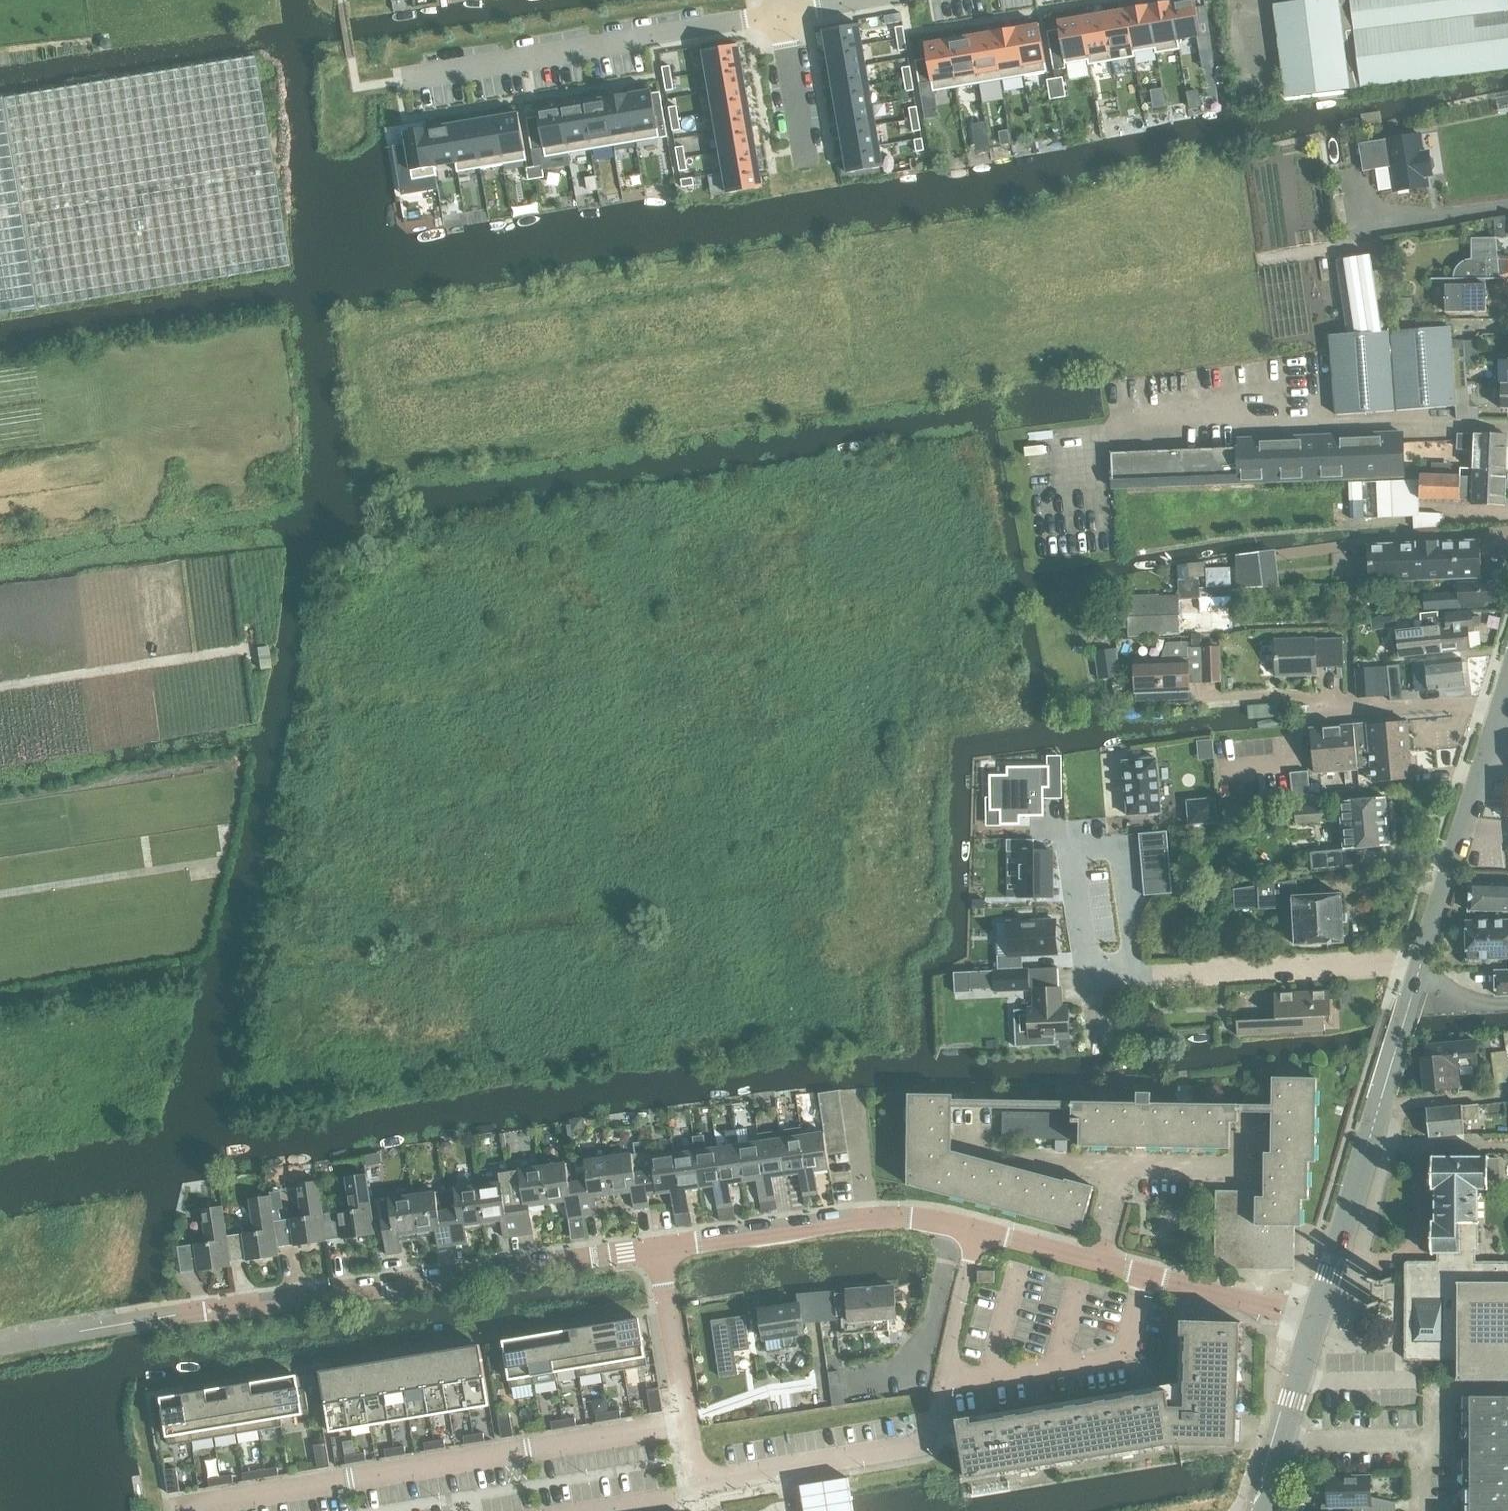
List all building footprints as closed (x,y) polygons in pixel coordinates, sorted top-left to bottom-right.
[(1172,1),(1178,38),(1200,34),(1194,0),(1177,0),(1172,1)] [(1507,67),(1507,18),(1506,0),(1325,0),(1272,7),(1284,97),(1507,67)] [(1172,1),(1148,5),(1154,42),(1156,52),(1180,48),(1178,38),(1172,1)] [(1148,5),(1127,9),(1133,45),(1154,42),(1148,5)] [(1127,9),(1104,12),(1112,60),(1135,56),(1133,45),(1127,9)] [(1104,12),(1081,16),(1087,53),(1089,64),(1112,60),(1104,12)] [(1081,16),(1059,20),(1061,28),(1062,36),(1063,44),(1065,52),(1066,57),(1087,53),(1081,16)] [(858,25),(825,30),(828,50),(862,45),(858,25)] [(1039,25),(1016,28),(1024,75),(1047,71),(1039,25)] [(903,26),(896,27),(898,39),(905,37),(903,26)] [(1016,28),(994,32),(1002,79),(1024,75),(1016,28)] [(1061,28),(1049,30),(1050,38),(1062,36),(1061,28)] [(994,32),(971,36),(979,82),(1002,79),(994,32)] [(971,36),(949,40),(957,86),(979,82),(971,36)] [(1062,36),(1050,38),(1052,46),(1063,44),(1062,36)] [(905,37),(898,39),(900,50),(907,49),(905,37)] [(949,40),(926,44),(929,59),(930,66),(932,74),(933,82),(934,90),(957,86),(949,40)] [(1063,44),(1052,46),(1053,54),(1065,52),(1063,44)] [(738,45),(704,51),(708,71),(741,65),(738,45)] [(862,45),(828,50),(832,70),(865,65),(862,45)] [(1065,52),(1053,54),(1054,61),(1066,59),(1066,57),(1065,52)] [(290,266),(254,55),(0,97),(0,314),(290,266)] [(929,59),(917,61),(918,68),(930,66),(929,59)] [(1066,59),(1054,61),(1056,69),(1067,67),(1066,59)] [(670,65),(662,67),(664,78),(672,77),(670,65)] [(741,65),(708,71),(711,91),(744,85),(741,65)] [(865,65),(832,70),(835,90),(869,85),(865,65)] [(910,66),(903,67),(904,79),(912,78),(910,66)] [(930,66),(918,68),(920,76),(932,74),(930,66)] [(932,74),(920,76),(921,84),(933,82),(932,74)] [(672,77),(664,78),(666,90),(674,89),(672,77)] [(1063,77),(1055,78),(1058,98),(1066,96),(1063,77)] [(912,78),(904,79),(906,91),(914,89),(912,78)] [(1055,78),(1047,79),(1050,99),(1058,98),(1055,78)] [(744,85),(711,91),(715,111),(748,105),(744,85)] [(869,85),(835,90),(839,110),(872,105),(869,85)] [(651,89),(628,93),(637,141),(668,136),(666,126),(658,128),(656,116),(654,104),(652,93),(651,89)] [(660,91),(652,93),(654,104),(662,103),(660,91)] [(1194,91),(1187,92),(1189,104),(1196,103),(1194,91)] [(628,93),(606,97),(614,145),(637,141),(628,93)] [(606,97),(583,101),(591,149),(614,145),(606,97)] [(583,101),(560,105),(568,153),(591,149),(583,101)] [(662,103),(654,104),(656,116),(664,115),(662,103)] [(560,105),(538,109),(539,116),(540,124),(542,132),(543,140),(544,148),(546,156),(568,153),(560,105)] [(677,105),(669,107),(671,118),(679,117),(677,105)] [(748,105),(715,111),(718,131),(751,125),(748,105)] [(872,105),(839,110),(842,131),(875,125),(872,105)] [(917,106),(909,107),(911,119),(919,118),(917,106)] [(519,112),(496,116),(504,164),(527,160),(519,112)] [(664,115),(656,116),(658,128),(666,126),(664,115)] [(496,116),(473,120),(481,167),(504,164),(496,116)] [(539,116),(527,118),(528,126),(540,124),(539,116)] [(679,117),(671,118),(673,130),(681,129),(679,117)] [(919,118),(911,119),(913,131),(921,129),(919,118)] [(976,146),(988,145),(987,119),(975,119),(976,146)] [(473,120),(450,124),(456,163),(458,171),(481,167),(473,120)] [(450,124),(429,127),(436,166),(456,163),(450,124)] [(540,124),(528,126),(529,134),(542,132),(540,124)] [(751,125),(718,131),(721,151),(755,145),(751,125)] [(875,125),(842,131),(845,151),(879,145),(875,125)] [(408,143),(394,145),(402,195),(439,189),(436,175),(437,175),(436,166),(429,127),(406,131),(408,143)] [(1009,130),(1000,131),(1002,143),(1010,142),(1009,130)] [(542,132),(529,134),(531,142),(543,140),(542,132)] [(1420,133),(1359,143),(1363,171),(1391,166),(1395,191),(1428,186),(1427,176),(1433,175),(1432,171),(1435,166),(1434,159),(1430,155),(1429,151),(1423,152),(1420,133)] [(922,138),(915,139),(917,151),(924,150),(922,138)] [(543,140),(531,142),(532,150),(544,148),(543,140)] [(683,145),(676,147),(678,158),(685,157),(683,145)] [(755,145),(721,151),(725,171),(758,165),(755,145)] [(879,145),(845,151),(849,171),(882,165),(879,145)] [(685,157),(678,158),(680,170),(687,169),(685,157)] [(542,165),(535,166),(536,178),(544,177),(542,165)] [(758,165),(725,171),(728,191),(761,185),(758,165)] [(535,166),(527,167),(529,179),(536,178),(535,166)] [(595,175),(585,177),(588,191),(597,189),(595,175)] [(693,177),(681,179),(683,186),(694,184),(693,177)] [(1486,278),(1503,278),(1503,277),(1500,274),(1498,256),(1497,256),(1496,236),(1494,236),(1494,237),(1471,237),(1471,259),(1468,259),(1464,261),(1461,262),(1459,265),(1457,268),(1455,271),(1454,274),(1454,278),(1449,278),(1449,284),(1445,284),(1445,312),(1461,312),(1470,313),(1470,311),(1486,311),(1486,278)] [(1370,255),(1337,260),(1348,333),(1394,329),(1385,269),(1372,271),(1370,255)] [(1507,275),(1507,256),(1498,256),(1500,274),(1503,277),(1507,275)] [(1410,316),(1410,300),(1398,300),(1398,316),(1410,316)] [(1450,342),(1449,325),(1394,329),(1348,333),(1329,335),(1336,415),(1455,405),(1454,391),(1453,383),(1451,347),(1450,342)] [(1464,346),(1466,363),(1478,362),(1476,340),(1464,341),(1464,346)] [(1464,385),(1467,385),(1466,363),(1464,346),(1451,347),(1453,383),(1454,391),(1465,390),(1464,385)] [(1498,360),(1499,384),(1500,384),(1507,384),(1507,359),(1498,360)] [(1500,384),(1500,410),(1507,410),(1507,384),(1500,384)] [(1467,385),(1464,385),(1465,390),(1454,391),(1455,405),(1456,418),(1480,416),(1479,404),(1469,404),(1467,385)] [(1282,482),(1405,477),(1404,437),(1404,431),(1237,437),(1236,446),(1111,450),(1112,490),(1282,482)] [(1456,449),(1474,450),(1473,470),(1505,470),(1506,436),(1475,434),(1457,433),(1456,449)] [(1451,462),(1432,462),(1432,473),(1451,473),(1451,462)] [(1503,506),(1505,470),(1473,470),(1472,476),(1461,476),(1460,499),(1471,499),(1471,504),(1503,506)] [(1422,479),(1421,497),(1460,499),(1461,476),(1422,474),(1422,479)] [(1422,479),(1360,481),(1361,498),(1362,518),(1420,516),(1421,497),(1422,479)] [(1360,481),(1349,481),(1350,499),(1361,498),(1360,481)] [(1418,547),(1371,549),(1373,582),(1478,576),(1477,542),(1418,543),(1418,547)] [(1236,571),(1262,570),(1260,553),(1235,555),(1236,571)] [(1205,561),(1188,563),(1189,576),(1206,575),(1205,561)] [(1236,571),(1237,588),(1264,588),(1262,570),(1236,571)] [(1178,580),(1178,593),(1179,632),(1231,630),(1230,591),(1229,586),(1199,587),(1198,579),(1178,580)] [(1496,601),(1494,581),(1458,584),(1459,592),(1422,594),(1423,610),(1460,607),(1486,605),(1486,602),(1496,601)] [(1126,633),(1179,632),(1178,593),(1125,595),(1126,633)] [(1398,634),(1391,635),(1395,651),(1400,651),(1400,656),(1442,651),(1438,617),(1438,610),(1420,612),(1421,619),(1422,628),(1416,628),(1397,631),(1398,634)] [(1445,616),(1438,617),(1442,651),(1471,648),(1468,628),(1473,628),(1471,610),(1444,613),(1445,616)] [(1200,633),(1191,634),(1192,646),(1201,646),(1200,633)] [(1343,636),(1275,639),(1276,674),(1317,673),(1316,666),(1344,665),(1343,636)] [(1166,642),(1162,655),(1160,658),(1134,660),(1135,690),(1135,693),(1189,691),(1189,683),(1188,659),(1203,658),(1204,682),(1220,681),(1220,677),(1218,645),(1201,646),(1192,646),(1188,646),(1188,641),(1166,642)] [(1094,651),(1098,680),(1120,676),(1116,647),(1094,651)] [(1417,689),(1464,684),(1462,656),(1414,661),(1417,689)] [(1377,696),(1374,667),(1356,669),(1358,691),(1358,696),(1377,696)] [(1400,673),(1388,674),(1390,695),(1390,698),(1390,700),(1402,699),(1402,697),(1400,673)] [(1406,719),(1315,728),(1310,729),(1314,770),(1371,764),(1372,780),(1411,777),(1406,719)] [(1212,739),(1197,740),(1198,759),(1214,757),(1212,739)] [(1007,774),(990,774),(990,810),(1000,810),(1000,824),(1020,824),(1020,816),(1044,815),(1044,796),(1042,796),(1042,787),(1050,787),(1050,765),(1061,765),(1061,756),(1049,756),(1049,765),(1007,766),(1007,774)] [(1156,757),(1123,760),(1128,814),(1161,811),(1156,757)] [(1307,770),(1290,772),(1293,794),(1309,793),(1307,770)] [(1344,848),(1312,851),(1314,868),(1359,864),(1357,845),(1390,842),(1386,796),(1340,800),(1344,848)] [(1188,825),(1216,823),(1214,800),(1186,802),(1188,825)] [(1294,805),(1295,823),(1326,821),(1325,804),(1294,805)] [(1167,830),(1139,833),(1140,848),(1168,846),(1167,830)] [(1035,838),(1007,838),(1007,851),(1019,851),(1019,896),(1052,896),(1052,850),(1035,850),(1035,838)] [(1168,846),(1140,848),(1142,864),(1170,861),(1168,846)] [(1170,861),(1142,864),(1143,879),(1171,877),(1170,861)] [(1171,877),(1143,879),(1144,895),(1172,892),(1171,877)] [(1340,893),(1297,895),(1297,881),(1258,885),(1233,887),(1234,908),(1251,908),(1259,907),(1259,909),(1283,908),(1283,915),(1284,924),(1294,924),(1295,943),(1343,940),(1340,893)] [(1468,911),(1507,911),(1507,883),(1469,883),(1468,911)] [(973,898),(972,907),(985,907),(985,899),(973,898)] [(1008,922),(996,923),(998,968),(1023,967),(1022,954),(1057,953),(1056,919),(1008,922)] [(1466,922),(1467,960),(1507,958),(1507,921),(1466,922)] [(1496,967),(1497,995),(1507,994),(1507,967),(1496,967)] [(1030,968),(995,970),(995,980),(995,990),(1031,989),(1031,988),(1030,968)] [(970,971),(954,972),(955,992),(971,991),(970,971)] [(1037,1008),(1015,1008),(1016,1045),(1056,1044),(1056,1036),(1070,1035),(1069,1007),(1061,1008),(1060,987),(1036,988),(1037,1008)] [(1323,1016),(1329,1016),(1329,992),(1276,994),(1277,1019),(1236,1020),(1236,1035),(1279,1034),(1279,1031),(1324,1030),(1323,1016)] [(1427,1056),(1421,1058),(1425,1091),(1460,1088),(1458,1069),(1478,1066),(1476,1040),(1425,1045),(1427,1056)] [(1318,1079),(1274,1076),(1273,1104),(1240,1104),(1240,1103),(1152,1101),(1152,1091),(1138,1091),(1138,1101),(1063,1100),(1063,1101),(955,1098),(955,1095),(912,1093),(909,1184),(1080,1230),(1094,1184),(1084,1182),(1083,1183),(954,1149),(955,1106),(1063,1107),(1063,1112),(1003,1111),(1003,1137),(1079,1138),(1079,1144),(1229,1146),(1229,1118),(1239,1118),(1239,1111),(1273,1112),(1272,1158),(1265,1158),(1263,1194),(1256,1194),(1256,1189),(1216,1189),(1216,1262),(1255,1264),(1256,1268),(1295,1268),(1297,1226),(1305,1226),(1305,1200),(1312,1200),(1313,1161),(1318,1162),(1318,1079)] [(839,1090),(819,1093),(820,1103),(841,1100),(839,1090)] [(841,1100),(820,1103),(822,1113),(842,1110),(841,1100)] [(1462,1120),(1479,1119),(1478,1105),(1426,1110),(1429,1136),(1463,1133),(1462,1120)] [(842,1110),(822,1113),(823,1123),(844,1120),(842,1110)] [(583,1118),(572,1119),(573,1131),(580,1130),(584,1125),(583,1118)] [(844,1120),(823,1123),(825,1132),(825,1134),(845,1131),(844,1120)] [(802,1127),(781,1130),(787,1176),(800,1175),(804,1196),(812,1195),(803,1136),(802,1127)] [(748,1129),(737,1131),(744,1183),(757,1181),(760,1202),(769,1201),(760,1141),(750,1142),(748,1129)] [(781,1130),(759,1134),(760,1141),(769,1201),(776,1200),(773,1179),(787,1176),(781,1130)] [(728,1146),(717,1147),(726,1207),(733,1206),(730,1185),(744,1183),(737,1131),(726,1132),(728,1146)] [(845,1131),(825,1134),(826,1144),(847,1141),(845,1131)] [(825,1132),(803,1136),(812,1195),(819,1193),(816,1173),(828,1171),(830,1171),(830,1166),(828,1154),(826,1144),(825,1134),(825,1132)] [(704,1134),(693,1136),(694,1143),(701,1188),(714,1186),(718,1209),(726,1207),(717,1147),(706,1149),(704,1134)] [(442,1142),(439,1145),(440,1150),(444,1153),(449,1152),(452,1148),(451,1143),(447,1141),(442,1142)] [(647,1141),(640,1142),(648,1196),(671,1193),(675,1215),(682,1214),(674,1154),(653,1157),(653,1153),(649,1153),(647,1141)] [(847,1141),(826,1144),(828,1154),(848,1151),(847,1141)] [(631,1153),(607,1156),(613,1195),(632,1192),(635,1209),(650,1206),(648,1196),(640,1142),(635,1143),(637,1156),(632,1156),(631,1153)] [(694,1143),(672,1146),(674,1154),(682,1214),(690,1213),(687,1191),(701,1188),(694,1143)] [(848,1153),(836,1155),(838,1162),(849,1160),(848,1153)] [(1406,1258),(1406,1274),(1406,1345),(1406,1353),(1406,1358),(1406,1360),(1451,1360),(1457,1360),(1458,1360),(1458,1379),(1507,1379),(1507,1260),(1475,1260),(1474,1251),(1477,1251),(1477,1231),(1478,1188),(1481,1188),(1489,1188),(1490,1179),(1500,1179),(1500,1159),(1486,1159),(1486,1156),(1432,1155),(1432,1187),(1436,1187),(1436,1221),(1432,1221),(1432,1231),(1432,1251),(1438,1251),(1438,1258),(1426,1258),(1406,1258)] [(584,1163),(574,1164),(585,1238),(586,1238),(583,1215),(595,1213),(593,1198),(613,1195),(607,1156),(583,1160),(584,1163)] [(571,1240),(572,1240),(585,1238),(574,1164),(566,1166),(566,1162),(542,1165),(548,1204),(564,1202),(566,1217),(567,1217),(571,1240)] [(527,1207),(548,1204),(542,1165),(518,1169),(518,1171),(506,1172),(516,1235),(531,1233),(527,1207)] [(499,1221),(502,1238),(516,1235),(506,1172),(499,1173),(500,1182),(479,1185),(484,1223),(499,1221)] [(353,1209),(324,1213),(327,1240),(375,1233),(367,1180),(366,1179),(366,1173),(348,1176),(353,1209)] [(279,1207),(272,1209),(273,1220),(277,1247),(327,1240),(324,1213),(319,1180),(295,1183),(300,1216),(281,1219),(279,1207)] [(456,1188),(456,1191),(447,1192),(454,1245),(468,1243),(465,1226),(484,1223),(479,1185),(456,1188)] [(437,1191),(412,1194),(418,1234),(435,1231),(437,1247),(454,1245),(447,1192),(438,1194),(437,1191)] [(401,1253),(398,1236),(418,1234),(412,1194),(390,1198),(391,1200),(381,1202),(381,1199),(378,1200),(387,1255),(401,1253)] [(253,1232),(227,1236),(231,1261),(278,1254),(277,1247),(273,1220),(272,1209),(269,1195),(248,1198),(253,1232)] [(205,1242),(177,1246),(181,1273),(232,1266),(231,1261),(227,1236),(222,1207),(200,1210),(205,1242)] [(981,1282),(997,1282),(997,1270),(981,1270),(981,1282)] [(833,1288),(819,1289),(819,1290),(820,1296),(821,1314),(821,1319),(835,1318),(841,1318),(842,1332),(847,1331),(889,1328),(887,1309),(895,1308),(895,1304),(893,1285),(893,1284),(847,1287),(845,1288),(845,1290),(834,1290),(834,1288),(833,1288)] [(761,1315),(750,1317),(753,1338),(761,1337),(782,1333),(784,1345),(795,1343),(793,1332),(802,1331),(804,1330),(803,1320),(821,1319),(821,1314),(820,1296),(819,1290),(819,1289),(800,1291),(797,1291),(799,1301),(760,1307),(761,1315)] [(745,1316),(712,1321),(719,1374),(735,1371),(732,1349),(750,1346),(745,1316)] [(648,1364),(640,1319),(640,1317),(616,1321),(624,1368),(648,1364)] [(1237,1446),(1238,1416),(1241,1321),(1181,1319),(1178,1399),(1169,1401),(1168,1389),(1137,1394),(1138,1395),(1065,1406),(982,1420),(981,1414),(956,1418),(966,1477),(1171,1444),(1237,1446)] [(602,1372),(624,1368),(616,1321),(594,1324),(602,1372)] [(579,1376),(602,1372),(594,1324),(571,1328),(578,1368),(579,1376)] [(555,1372),(578,1368),(571,1328),(549,1332),(555,1372)] [(549,1332),(526,1336),(534,1383),(557,1379),(555,1372),(549,1332)] [(534,1383),(526,1336),(503,1340),(503,1342),(511,1387),(534,1383)] [(459,1347),(465,1379),(485,1375),(480,1346),(480,1343),(459,1347)] [(445,1382),(465,1379),(459,1347),(440,1350),(445,1382)] [(425,1385),(445,1382),(440,1350),(420,1353),(425,1385)] [(400,1357),(405,1388),(425,1385),(420,1353),(400,1357)] [(380,1360),(386,1392),(405,1388),(400,1357),(380,1360)] [(366,1395),(386,1392),(380,1360),(361,1363),(366,1395)] [(341,1367),(346,1398),(366,1395),(361,1363),(341,1367)] [(346,1398),(341,1367),(320,1370),(321,1372),(326,1402),(346,1398)] [(840,1370),(828,1372),(832,1405),(845,1404),(840,1370)] [(274,1378),(280,1417),(304,1413),(303,1410),(309,1408),(306,1388),(300,1389),(297,1376),(297,1374),(274,1378)] [(465,1379),(469,1408),(490,1405),(485,1375),(465,1379)] [(259,1429),(282,1425),(280,1417),(274,1378),(251,1382),(259,1429)] [(450,1411),(469,1408),(465,1379),(445,1382),(450,1411)] [(259,1429),(251,1382),(229,1385),(237,1433),(259,1429)] [(430,1415),(450,1411),(445,1382),(425,1385),(430,1415)] [(214,1437),(237,1433),(229,1385),(206,1389),(214,1437)] [(430,1415),(425,1385),(405,1388),(410,1418),(430,1415)] [(663,1410),(659,1387),(648,1389),(651,1412),(663,1410)] [(391,1421),(410,1418),(405,1388),(386,1392),(391,1421)] [(192,1440),(214,1437),(206,1389),(184,1393),(192,1440)] [(817,1390),(805,1392),(806,1403),(818,1402),(817,1390)] [(371,1425),(391,1421),(386,1392),(366,1395),(371,1425)] [(168,1444),(192,1440),(184,1393),(161,1397),(161,1399),(168,1444)] [(1504,1394),(1472,1394),(1471,1510),(1507,1510),(1507,1394),(1504,1394)] [(366,1395),(346,1398),(351,1428),(371,1425),(366,1395)] [(331,1431),(351,1428),(346,1398),(326,1402),(331,1431)] [(620,1409),(608,1411),(609,1419),(621,1417),(620,1409)] [(609,1419),(608,1411),(596,1413),(598,1421),(609,1419)] [(514,1435),(510,1412),(498,1414),(502,1437),(514,1435)] [(575,1417),(563,1419),(565,1427),(576,1425),(575,1417)] [(553,1429),(565,1427),(563,1419),(551,1421),(553,1429)] [(484,1432),(474,1434),(475,1442),(485,1440),(484,1432)] [(465,1443),(475,1442),(474,1434),(464,1435),(465,1443)] [(434,1440),(436,1448),(446,1447),(444,1439),(434,1440)] [(436,1448),(434,1440),(424,1442),(426,1450),(436,1448)] [(318,1468),(330,1466),(326,1442),(314,1444),(318,1468)] [(405,1445),(395,1447),(396,1455),(406,1453),(405,1445)] [(386,1457),(396,1455),(395,1447),(385,1448),(386,1457)] [(365,1452),(355,1453),(357,1462),(367,1460),(365,1452)] [(347,1463),(357,1462),(355,1453),(345,1455),(347,1463)] [(278,1466),(266,1468),(267,1476),(279,1474),(278,1466)] [(180,1491),(176,1467),(165,1469),(168,1493),(180,1491)] [(244,1480),(267,1476),(266,1468),(243,1472),(244,1480)] [(233,1474),(221,1476),(222,1484),(234,1482),(233,1474)] [(1337,1510),(1395,1510),(1395,1500),(1371,1495),(1370,1475),(1327,1476),(1327,1504),(1337,1504),(1337,1506),(1337,1510)] [(222,1484),(221,1476),(209,1478),(210,1486),(222,1484)] [(802,1485),(806,1510),(855,1510),(849,1477),(802,1485)]
